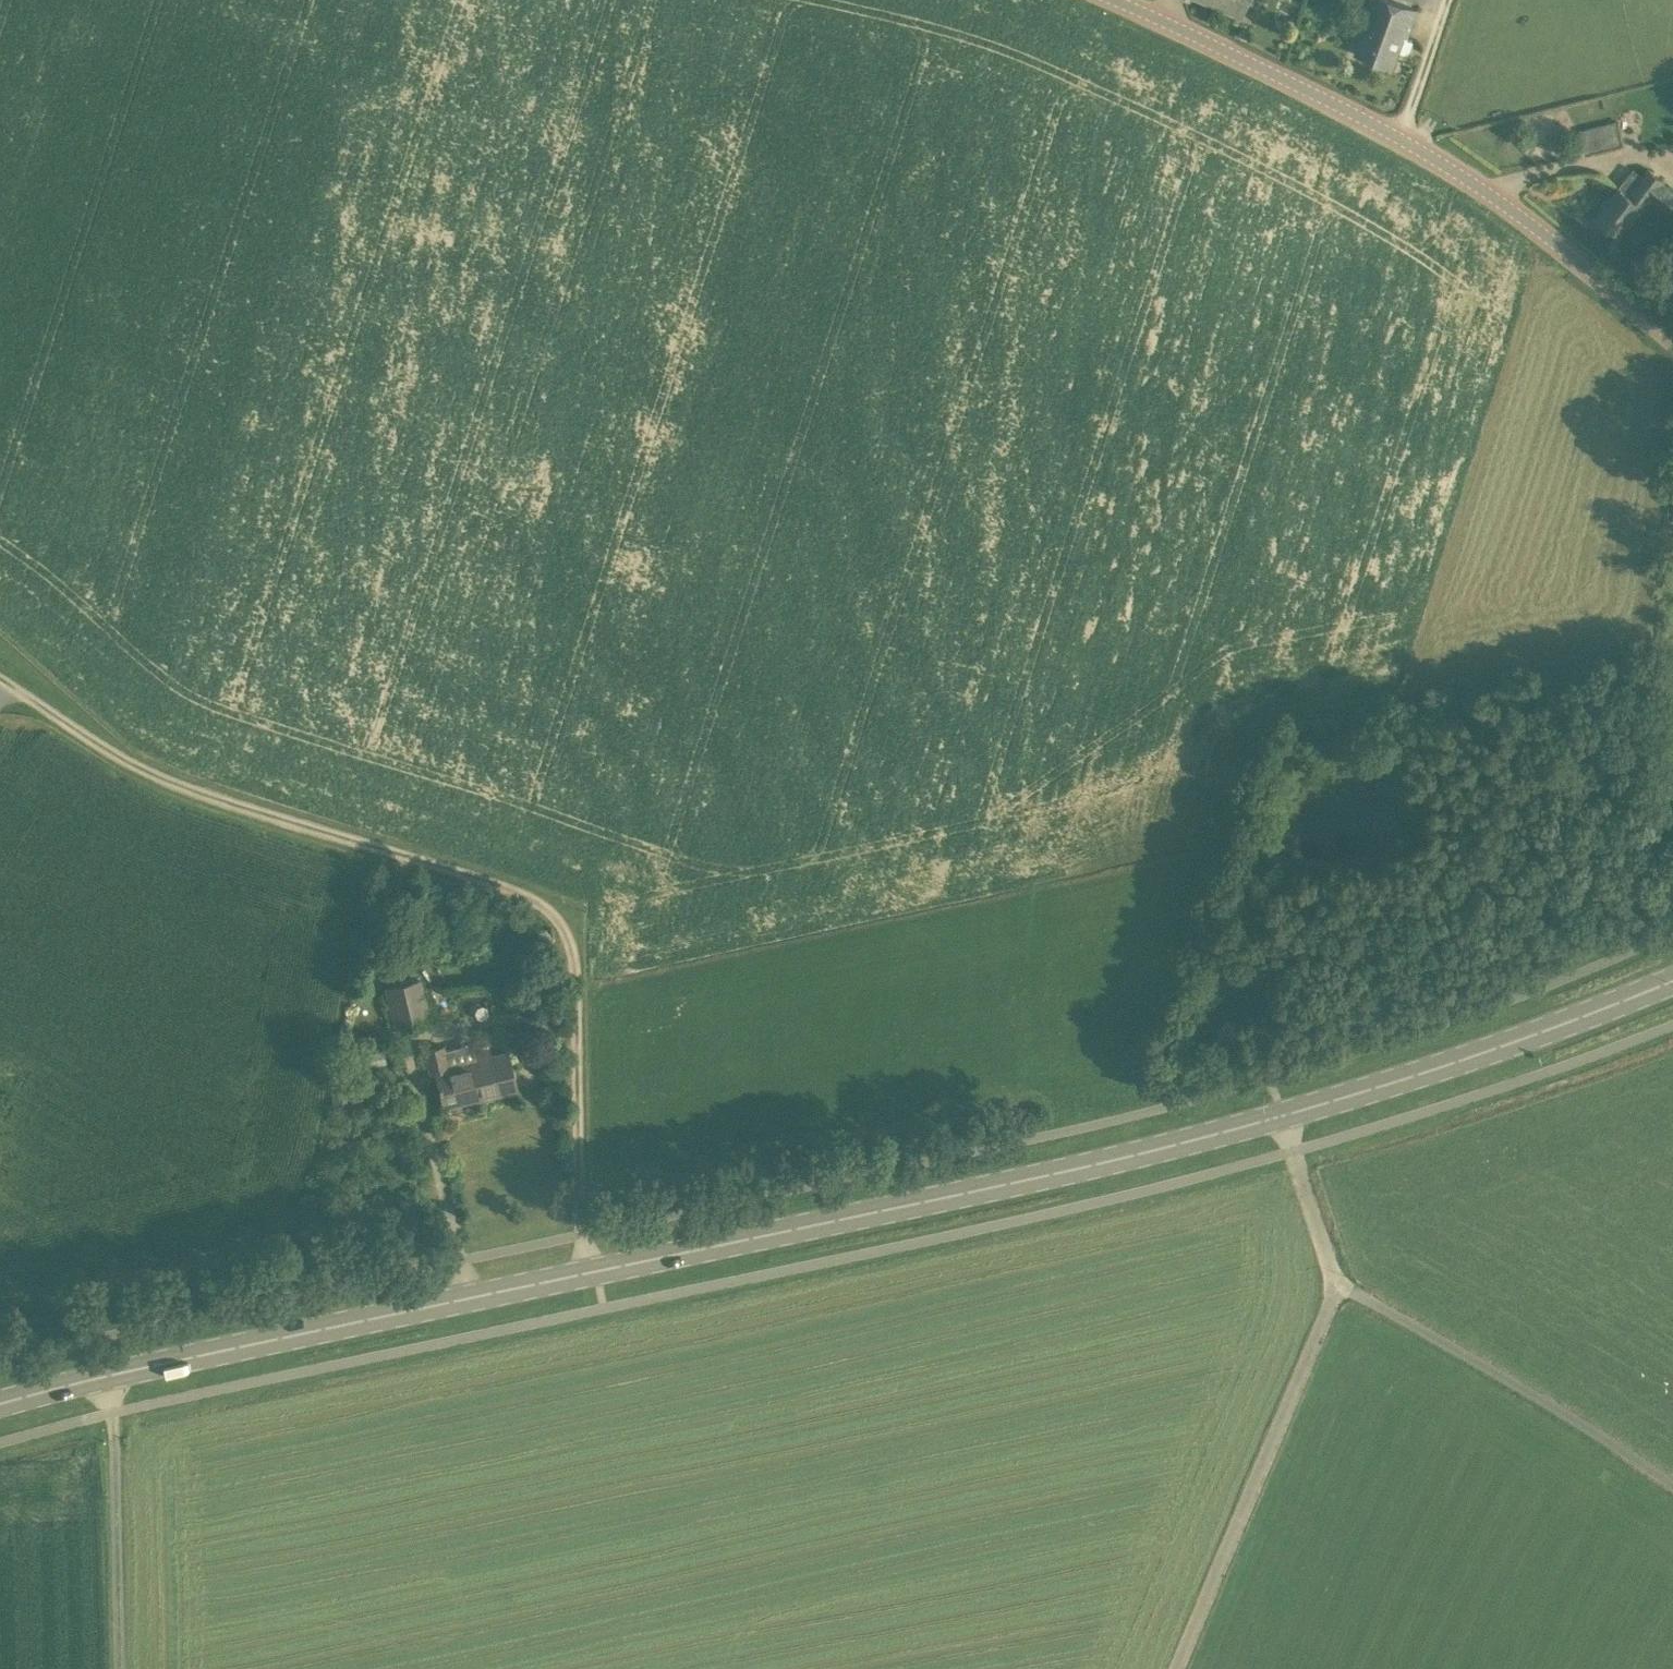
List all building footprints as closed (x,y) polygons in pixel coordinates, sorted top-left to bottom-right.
[(1241,17),(1249,0),(1203,0),(1241,17)] [(1392,67),(1403,38),(1407,39),(1417,10),(1389,0),(1369,0),(1361,22),(1366,25),(1355,53),(1392,67)] [(1581,126),(1586,149),(1625,140),(1620,117),(1581,126)] [(1521,147),(1529,153),(1535,146),(1527,139),(1521,147)] [(1644,207),(1645,207),(1651,200),(1672,217),(1672,189),(1647,168),(1643,173),(1632,169),(1618,186),(1595,216),(1619,235),(1644,207)] [(421,979),(384,988),(396,1031),(431,1023),(421,979)] [(444,1045),(423,1051),(429,1075),(436,1073),(443,1105),(481,1096),(481,1098),(516,1090),(507,1052),(476,1060),(472,1043),(445,1050),(444,1045)] [(346,1093),(330,1093),(331,1107),(346,1106),(346,1093)]
